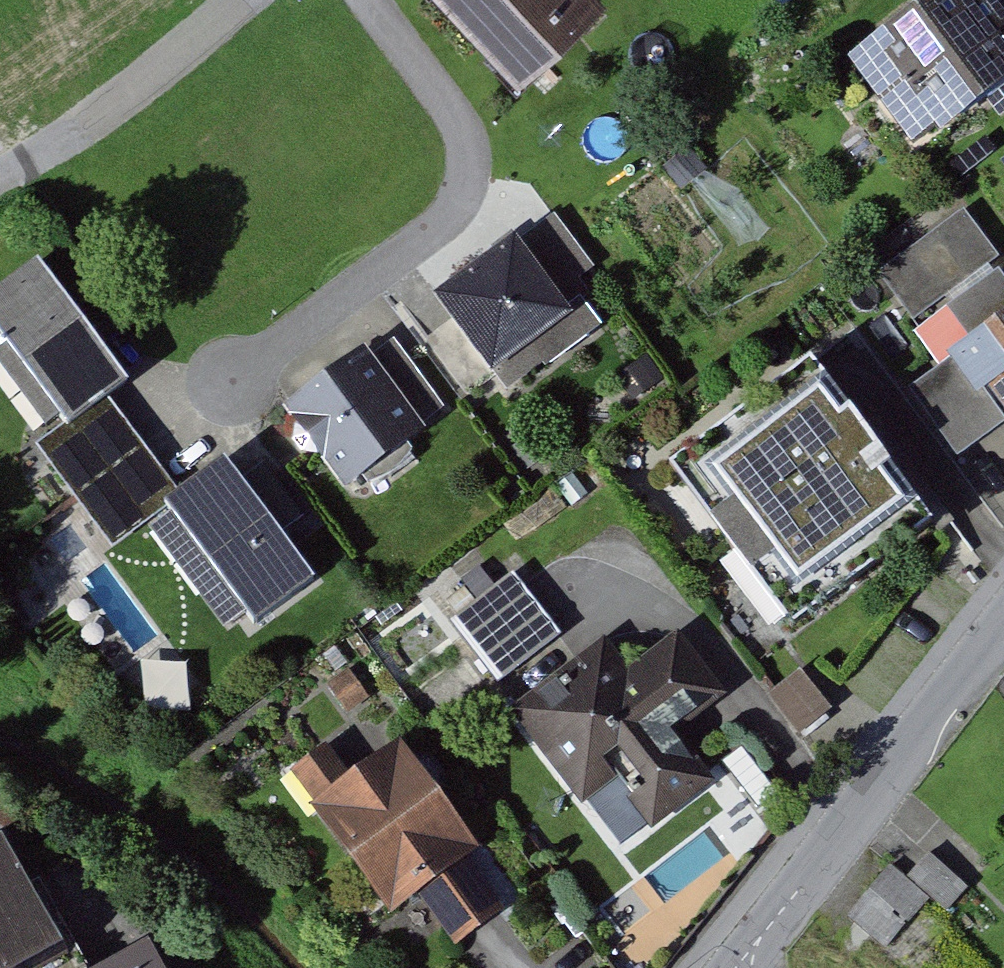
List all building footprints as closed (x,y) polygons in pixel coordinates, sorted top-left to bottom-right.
[(536,82),(616,9),(609,0),(461,0),(536,82)] [(957,136),(1003,103),(1003,38),(977,0),(943,0),(887,40),(957,136)] [(967,209),(881,273),(925,333),(957,309),(981,341),(964,354),(1003,408),(1003,259),(967,209)] [(526,241),(445,299),(502,377),(583,319),(526,241)] [(118,404),(139,388),(45,265),(0,299),(0,327),(78,428),(47,452),(124,553),(167,520),(258,638),(327,586),(233,464),(190,497),(118,404)] [(285,407),(343,489),(424,430),(366,349),(285,407)] [(684,468),(808,628),(949,519),(825,359),(684,468)] [(455,628),(501,685),(565,633),(520,577),(455,628)] [(607,640),(517,711),(588,799),(621,773),(662,825),(719,779),(678,728),(730,687),(686,632),(633,673),(607,640)] [(803,731),(834,707),(804,668),(773,692),(803,731)] [(305,773),(407,911),(428,895),(458,936),(503,903),(473,862),(489,850),(409,741),(364,774),(343,745),(305,773)] [(62,943),(0,834),(0,967),(18,967),(62,943)] [(894,873),(853,927),(885,952),(927,897),(894,873)] [(125,967),(173,967),(162,948),(125,967)]
